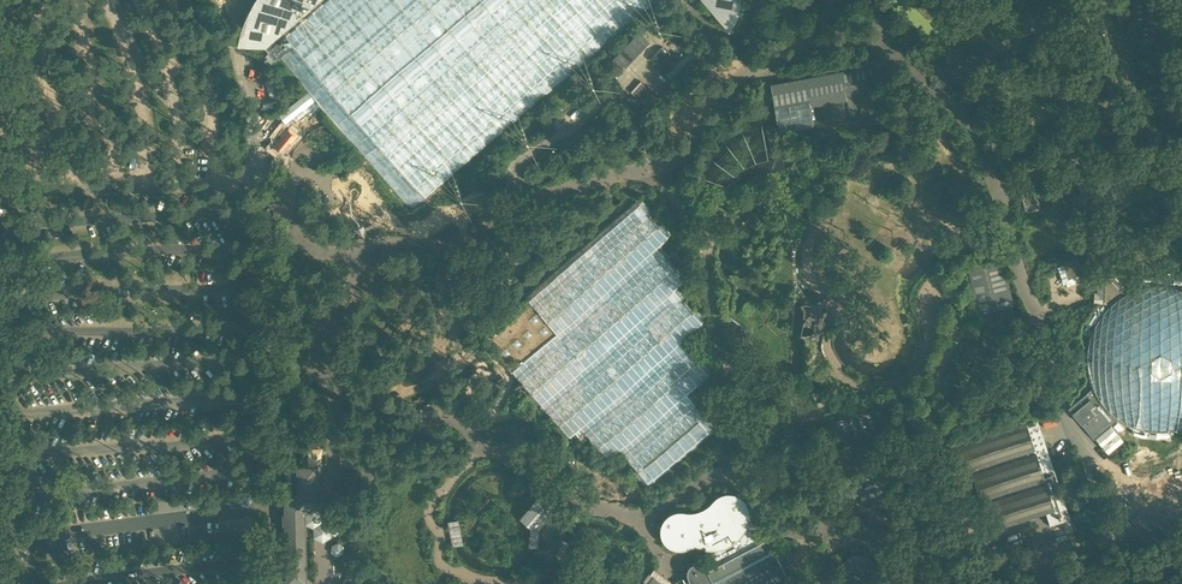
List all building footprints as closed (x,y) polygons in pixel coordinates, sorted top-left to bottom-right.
[(358,146),(374,165),(392,187),(411,208),(549,90),(564,77),(655,0),(254,0),(246,13),(236,38),(270,44),(299,78),(312,92),(318,99),(336,121),(352,139),(358,146)] [(728,28),(736,13),(740,0),(704,0),(728,28)] [(639,30),(615,55),(626,65),(650,40),(639,30)] [(691,46),(675,31),(669,38),(684,53),(691,46)] [(663,45),(650,56),(665,73),(678,62),(663,45)] [(1160,76),(1166,75),(1164,60),(1158,61),(1160,76)] [(874,66),(771,84),(779,135),(814,128),(811,107),(847,101),(844,86),(876,80),(874,66)] [(941,67),(931,69),(934,78),(934,79),(943,76),(941,67)] [(590,83),(602,74),(597,68),(586,77),(590,83)] [(1124,111),(1110,116),(1113,123),(1126,118),(1124,111)] [(529,127),(517,136),(522,142),(533,132),(529,127)] [(298,135),(289,128),(287,131),(283,128),(278,134),(280,135),(271,147),(279,153),(288,141),(291,143),(298,135)] [(646,152),(647,153),(662,147),(662,146),(660,141),(644,147),(646,152)] [(768,172),(783,170),(782,163),(781,158),(766,160),(754,163),(743,169),(734,177),(726,187),(729,188),(732,189),(735,191),(737,192),(742,185),(750,178),(758,175),(768,172)] [(678,172),(666,176),(669,183),(681,178),(678,172)] [(1032,191),(1022,194),(1025,203),(1024,204),(1027,211),(1039,207),(1036,200),(1034,200),(1033,198),(1035,197),(1032,191)] [(656,247),(666,238),(638,204),(594,243),(528,297),(482,335),(513,367),(540,399),(568,432),(578,423),(607,457),(617,448),(645,480),(713,423),(685,391),(694,383),(705,372),(678,338),(700,319),(682,299),(673,287),(683,279),(656,247)] [(946,227),(938,228),(935,239),(948,248),(957,244),(954,231),(946,227)] [(1077,257),(1063,262),(1068,278),(1082,273),(1077,257)] [(970,314),(974,318),(977,314),(981,313),(1011,306),(1012,306),(1010,296),(1006,278),(1001,258),(966,266),(966,267),(970,282),(965,279),(964,281),(963,283),(960,288),(966,311),(967,312),(970,314)] [(1125,293),(1119,287),(1121,284),(1114,277),(1109,277),(1103,285),(1098,285),(1098,289),(1098,293),(1095,293),(1095,298),(1094,302),(1102,302),(1107,307),(1106,308),(1102,313),(1098,318),(1095,323),(1092,329),(1090,335),(1088,341),(1087,347),(1087,354),(1086,360),(1087,366),(1088,373),(1090,379),(1092,385),(1093,387),(1068,408),(1094,438),(1095,437),(1112,423),(1118,418),(1120,418),(1125,421),(1131,424),(1137,426),(1143,428),(1149,429),(1155,430),(1162,430),(1168,429),(1174,428),(1180,427),(1181,426),(1181,289),(1181,288),(1175,287),(1169,286),(1163,285),(1156,285),(1150,285),(1144,287),(1138,288),(1132,290),(1126,293),(1125,293)] [(827,303),(823,296),(807,303),(804,305),(798,306),(800,310),(802,310),(801,319),(800,329),(798,338),(804,340),(806,340),(814,342),(816,333),(819,332),(823,330),(823,326),(823,319),(824,312),(827,303)] [(885,404),(835,420),(841,439),(891,423),(885,404)] [(1018,519),(1033,514),(1043,511),(1045,510),(1050,524),(1070,518),(1052,463),(1037,418),(1027,421),(989,433),(959,443),(949,446),(958,473),(971,469),(981,498),(990,528),(1018,519)] [(1120,433),(1112,423),(1095,437),(1103,446),(1120,433)] [(576,463),(578,460),(573,457),(568,457),(560,460),(559,466),(569,467),(575,472),(579,472),(579,469),(578,467),(576,465),(576,463)] [(305,541),(305,538),(304,525),(306,525),(308,524),(308,513),(321,505),(320,490),(318,489),(317,489),(316,466),(298,466),(299,493),(286,501),(289,583),(302,583),(304,583),(306,583),(305,541)] [(876,466),(865,470),(863,466),(852,470),(854,474),(850,475),(845,483),(853,502),(862,504),(886,495),(876,466)] [(785,572),(768,539),(765,533),(757,537),(754,532),(748,521),(749,517),(749,512),(749,508),(747,504),(745,501),(742,498),(739,495),(736,493),(732,492),(728,492),(724,493),(720,494),(717,496),(714,498),(710,502),(705,506),(700,508),(695,510),(690,510),(684,510),(681,510),(677,510),(674,511),(671,512),(668,514),(665,516),(663,519),(662,522),(661,526),(660,530),(661,534),(662,537),(664,540),(666,543),(669,546),(672,547),(675,548),(679,549),(682,549),(686,548),(689,547),(691,546),(694,545),(697,545),(699,546),(704,547),(709,548),(712,554),(716,559),(705,565),(704,563),(703,562),(701,561),(699,561),(697,561),(695,561),(693,561),(691,563),(689,564),(687,567),(687,568),(687,570),(687,573),(687,575),(689,579),(684,581),(686,583),(791,583),(787,576),(785,572)] [(533,503),(521,517),(531,526),(532,526),(550,505),(554,509),(557,506),(552,502),(551,503),(541,494),(537,499),(533,503)] [(463,546),(458,521),(456,521),(450,522),(447,523),(448,528),(450,538),(452,548),(456,547),(461,546),(463,546)] [(531,526),(529,545),(534,545),(537,546),(538,543),(538,542),(539,529),(539,526),(532,526),(531,526)] [(561,540),(560,540),(558,547),(555,558),(554,560),(560,562),(563,563),(570,543),(568,543),(561,540)] [(838,576),(839,578),(839,581),(841,583),(893,583),(891,582),(887,580),(885,579),(884,578),(883,577),(881,575),(880,572),(878,569),(875,563),(873,560),(870,557),(867,555),(862,553),(861,553),(858,553),(856,553),(852,554),(850,555),(848,556),(844,559),(841,564),(839,570),(838,573),(838,576)] [(1059,565),(1062,573),(1078,568),(1076,560),(1059,565)] [(1093,571),(1106,568),(1105,561),(1091,564),(1093,571)]
